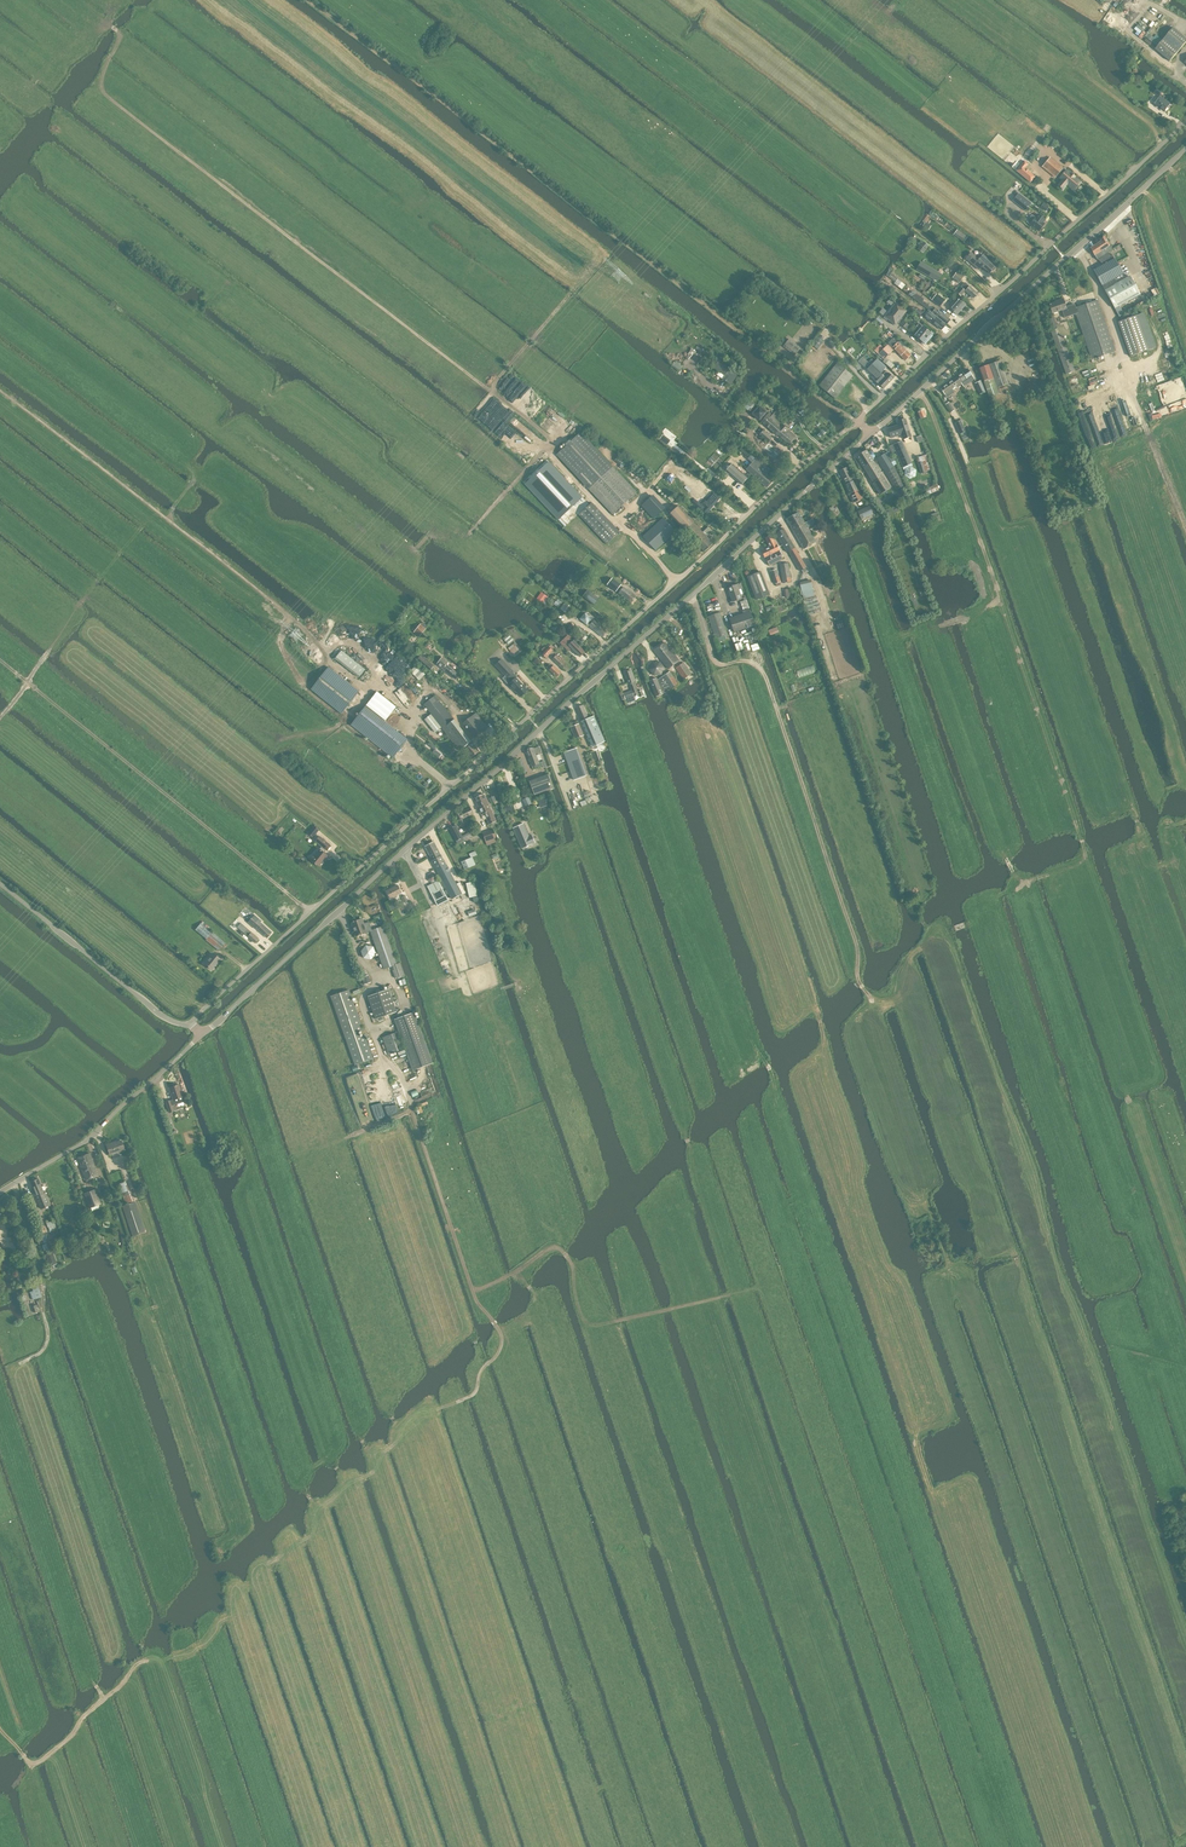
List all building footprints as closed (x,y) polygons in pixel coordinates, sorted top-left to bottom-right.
[(1163,40),(1156,49),(1170,61),(1185,42),(1185,38),(1174,28),(1163,40)] [(1163,91),(1158,87),(1154,93),(1159,96),(1163,91)] [(1170,104),(1162,97),(1156,105),(1165,111),(1170,104)] [(1050,157),(1042,167),(1055,177),(1057,174),(1060,177),(1060,178),(1062,180),(1058,185),(1062,189),(1067,184),(1075,190),(1081,182),(1075,177),(1075,176),(1071,173),(1071,174),(1066,170),(1064,172),(1061,170),(1063,168),(1050,157)] [(1030,182),(1035,177),(1034,176),(1029,172),(1030,172),(1030,171),(1029,171),(1025,168),(1025,167),(1028,164),(1027,163),(1024,161),(1016,170),(1030,182)] [(1018,195),(1013,200),(1025,210),(1030,204),(1018,195)] [(1035,217),(1030,224),(1039,231),(1044,224),(1042,223),(1045,219),(1038,214),(1036,218),(1035,217)] [(957,229),(953,234),(961,240),(965,235),(957,229)] [(1094,270),(1104,290),(1126,278),(1115,258),(1114,259),(1112,254),(1110,256),(1108,252),(1112,250),(1105,236),(1100,239),(1101,241),(1090,248),(1097,260),(1099,258),(1103,265),(1094,270)] [(983,254),(981,257),(979,259),(971,252),(966,258),(979,269),(982,266),(989,273),(996,266),(983,254)] [(934,272),(935,273),(940,276),(945,269),(939,265),(934,272)] [(957,271),(953,278),(960,282),(965,275),(957,271)] [(888,272),(885,275),(895,282),(897,279),(888,272)] [(1130,276),(1126,278),(1104,290),(1119,317),(1124,314),(1119,306),(1140,294),(1130,276)] [(895,282),(894,283),(902,290),(905,285),(898,279),(897,279),(895,282)] [(965,282),(956,292),(961,296),(969,286),(965,282)] [(973,298),(975,296),(975,297),(977,295),(977,294),(977,293),(970,286),(966,291),(973,298)] [(913,291),(908,294),(911,296),(922,305),(928,310),(929,311),(946,324),(950,319),(936,307),(935,309),(928,307),(929,304),(923,303),(924,299),(916,293),(913,291)] [(937,294),(932,300),(940,306),(945,300),(937,294)] [(956,302),(950,309),(957,315),(958,313),(959,313),(966,304),(959,298),(958,300),(957,298),(955,301),(956,302)] [(896,303),(890,299),(888,302),(892,306),(887,312),(883,309),(881,312),(885,316),(895,325),(906,311),(896,303)] [(1064,318),(1076,314),(1074,308),(1076,308),(1075,303),(1066,307),(1063,299),(1055,301),(1055,302),(1049,304),(1052,313),(1062,310),(1064,318)] [(1098,300),(1076,308),(1074,308),(1076,314),(1079,324),(1081,328),(1092,359),(1116,351),(1098,300)] [(919,317),(923,312),(917,307),(916,309),(913,306),(910,310),(919,317)] [(928,310),(924,314),(926,315),(925,316),(942,330),(946,324),(929,311),(928,310)] [(1136,316),(1118,322),(1130,356),(1148,350),(1136,316)] [(1051,330),(1057,328),(1053,318),(1048,320),(1051,330)] [(907,329),(909,326),(904,321),(901,324),(907,329)] [(915,335),(914,335),(923,343),(924,342),(925,342),(931,335),(931,334),(931,333),(922,326),(919,323),(916,327),(919,330),(915,335)] [(1066,374),(1075,371),(1063,337),(1061,337),(1057,328),(1050,331),(1066,374)] [(880,345),(875,350),(879,354),(884,359),(893,350),(894,352),(896,351),(905,360),(907,359),(909,356),(910,355),(898,343),(897,343),(893,338),(888,343),(889,344),(888,346),(888,345),(884,349),(880,345)] [(788,341),(783,346),(795,355),(799,350),(800,348),(795,344),(792,341),(789,339),(788,341)] [(876,382),(879,384),(885,377),(882,375),(880,373),(872,365),(871,365),(868,362),(863,357),(859,361),(862,365),(867,369),(873,375),(871,377),(876,382)] [(872,359),(868,362),(871,365),(872,365),(880,373),(886,367),(877,359),(875,362),(872,359)] [(1000,360),(989,364),(978,368),(989,397),(999,393),(997,388),(1009,384),(1000,360)] [(722,379),(725,381),(732,371),(717,361),(713,367),(725,375),(722,379)] [(835,399),(853,376),(837,363),(819,386),(835,399)] [(962,384),(964,386),(969,382),(970,383),(975,379),(972,375),(967,369),(956,377),(957,377),(962,384)] [(885,377),(879,384),(884,388),(894,378),(886,370),(882,375),(885,377)] [(957,388),(962,384),(963,386),(964,386),(962,384),(957,377),(956,377),(940,388),(947,398),(954,392),(952,389),(956,386),(957,388)] [(985,392),(980,380),(975,383),(980,394),(985,392)] [(749,398),(742,406),(748,410),(754,402),(749,398)] [(955,410),(950,403),(949,402),(946,404),(951,412),(955,410)] [(759,406),(752,414),(753,414),(760,420),(766,413),(767,412),(759,406)] [(803,406),(798,411),(803,417),(808,411),(803,406)] [(770,412),(762,421),(764,424),(767,426),(776,435),(778,435),(789,445),(793,440),(795,441),(796,439),(795,438),(797,437),(778,420),(782,415),(776,410),(776,411),(772,415),(770,412)] [(903,439),(911,437),(905,419),(898,421),(899,425),(888,428),(891,438),(902,434),(903,439)] [(959,434),(965,432),(961,420),(955,423),(959,434)] [(761,433),(760,435),(762,437),(766,440),(768,442),(772,437),(764,430),(761,433)] [(557,455),(589,489),(613,515),(637,492),(613,466),(581,432),(557,455)] [(896,450),(903,467),(902,467),(903,470),(905,469),(904,475),(910,479),(915,476),(916,470),(911,466),(913,466),(902,441),(893,445),(890,447),(892,452),(896,450)] [(769,443),(763,449),(771,456),(777,450),(769,443)] [(861,454),(856,456),(865,470),(862,472),(865,477),(868,475),(880,495),(891,488),(875,464),(872,459),(874,458),(875,456),(875,455),(872,451),(871,451),(870,451),(868,452),(867,450),(861,454)] [(896,490),(904,485),(900,477),(890,460),(886,453),(877,459),(891,482),(896,490)] [(928,460),(926,455),(918,457),(919,460),(916,461),(920,473),(931,470),(928,460)] [(767,474),(770,470),(757,458),(746,469),(767,487),(773,480),(767,474)] [(727,469),(743,484),(748,478),(732,463),(727,469)] [(560,523),(584,500),(550,464),(526,486),(560,523)] [(858,489),(856,485),(849,471),(847,467),(840,471),(850,493),(849,493),(854,503),(863,498),(859,489),(858,489)] [(925,488),(928,495),(939,490),(937,485),(936,484),(925,488)] [(655,511),(658,508),(660,506),(651,497),(646,501),(655,511)] [(579,515),(607,544),(618,534),(590,505),(579,515)] [(693,522),(678,506),(669,514),(704,551),(713,543),(707,536),(713,531),(709,527),(703,532),(693,522)] [(857,511),(862,520),(873,515),(869,506),(857,511)] [(787,519),(791,526),(797,523),(797,522),(803,519),(799,512),(787,519)] [(926,516),(929,524),(941,519),(938,512),(926,516)] [(663,518),(643,536),(655,550),(675,532),(663,518)] [(791,526),(797,538),(801,536),(810,531),(807,527),(815,523),(813,518),(805,523),(803,519),(797,522),(797,523),(791,526)] [(801,536),(797,538),(804,549),(816,542),(808,528),(815,523),(807,527),(810,531),(801,536)] [(784,529),(776,533),(787,552),(788,551),(791,555),(792,554),(802,570),(806,567),(795,548),(784,529)] [(763,550),(769,565),(783,559),(772,535),(765,538),(770,547),(763,550)] [(780,564),(783,583),(791,581),(788,563),(780,564)] [(770,594),(764,578),(761,572),(748,577),(756,599),(770,594)] [(613,580),(609,585),(616,590),(620,585),(613,580)] [(811,580),(800,582),(803,599),(814,596),(811,580)] [(728,588),(733,601),(742,598),(739,589),(742,588),(741,583),(728,588)] [(619,593),(631,603),(636,596),(624,587),(619,593)] [(583,596),(594,605),(599,598),(588,590),(583,596)] [(538,599),(542,602),(546,596),(542,593),(538,599)] [(743,614),(730,618),(734,632),(755,625),(749,608),(750,608),(747,599),(746,596),(743,597),(744,601),(740,602),(743,610),(742,610),(743,614)] [(803,601),(808,615),(821,611),(817,596),(803,601)] [(565,602),(560,609),(568,615),(573,608),(565,602)] [(716,638),(718,638),(719,642),(726,639),(725,635),(727,635),(720,612),(708,616),(716,638)] [(602,637),(607,631),(594,620),(593,621),(592,620),(592,619),(585,613),(580,618),(588,625),(589,623),(590,624),(589,626),(602,637)] [(421,624),(414,632),(420,636),(426,628),(425,627),(426,625),(422,622),(421,624)] [(587,634),(578,626),(575,630),(584,637),(587,634)] [(585,651),(583,649),(579,646),(570,637),(572,636),(567,631),(565,633),(567,635),(560,642),(569,651),(571,649),(580,657),(585,651)] [(510,636),(504,641),(513,653),(520,648),(510,636)] [(664,663),(662,664),(660,661),(652,662),(649,669),(654,676),(662,675),(664,668),(665,670),(667,668),(668,669),(679,661),(665,642),(654,650),(664,663)] [(541,650),(544,652),(542,654),(546,658),(555,649),(551,645),(547,649),(544,647),(541,650)] [(335,659),(359,677),(366,669),(342,650),(335,659)] [(567,663),(557,655),(553,659),(562,668),(567,663)] [(432,669),(433,667),(420,656),(419,658),(432,669)] [(443,657),(437,665),(456,679),(460,674),(447,664),(449,662),(443,657)] [(495,666),(507,678),(513,672),(501,660),(495,666)] [(676,668),(684,679),(691,674),(683,662),(676,668)] [(561,672),(553,665),(552,666),(550,664),(547,667),(557,676),(561,672)] [(416,665),(410,671),(415,676),(421,669),(416,665)] [(342,714),(360,692),(329,667),(311,689),(342,714)] [(636,681),(631,670),(625,672),(629,683),(632,690),(624,693),(626,699),(639,694),(640,697),(644,695),(642,691),(638,692),(634,681),(636,681)] [(671,671),(658,679),(657,677),(650,681),(657,696),(664,693),(675,686),(677,685),(671,671)] [(515,674),(506,683),(508,685),(511,688),(513,687),(521,696),(527,690),(516,678),(517,677),(515,674)] [(460,750),(463,748),(471,758),(480,752),(435,695),(423,704),(431,715),(425,720),(435,732),(442,727),(460,750)] [(577,708),(587,733),(593,746),(604,741),(593,716),(590,718),(589,716),(588,716),(583,705),(577,708)] [(352,724),(394,758),(408,740),(366,706),(352,724)] [(476,713),(463,723),(474,737),(487,727),(476,713)] [(573,726),(571,727),(576,738),(579,737),(584,735),(579,724),(578,724),(573,726)] [(436,747),(432,753),(439,758),(443,753),(436,747)] [(526,750),(532,766),(535,765),(536,768),(542,766),(540,761),(539,761),(534,747),(526,750)] [(576,748),(564,752),(574,780),(586,776),(576,748)] [(534,795),(542,792),(554,788),(549,774),(537,779),(529,781),(534,795)] [(592,779),(594,785),(608,781),(606,774),(592,779)] [(485,794),(475,798),(482,816),(485,815),(489,824),(497,821),(485,794)] [(506,812),(515,809),(513,802),(504,805),(506,812)] [(461,825),(462,826),(465,825),(464,823),(466,822),(464,818),(470,815),(471,818),(475,816),(470,808),(455,815),(461,825)] [(524,823),(513,828),(522,848),(532,844),(535,842),(531,835),(529,836),(524,823)] [(457,825),(450,829),(458,844),(479,833),(477,829),(462,836),(457,825)] [(309,833),(313,837),(320,830),(315,826),(309,833)] [(487,845),(497,842),(493,829),(483,832),(487,845)] [(321,845),(321,846),(322,846),(320,849),(319,848),(310,859),(319,866),(328,856),(323,852),(326,849),(327,851),(332,846),(320,836),(316,841),(321,845)] [(434,842),(425,846),(433,860),(432,860),(447,889),(444,891),(446,895),(449,893),(452,899),(462,894),(446,864),(446,863),(442,855),(434,842)] [(471,857),(461,862),(462,865),(464,870),(476,865),(473,857),(476,855),(477,855),(475,851),(469,854),(471,857)] [(428,874),(428,880),(432,883),(437,880),(437,875),(433,872),(428,874)] [(427,886),(438,906),(449,901),(438,880),(427,886)] [(466,883),(470,898),(477,896),(474,882),(466,883)] [(387,891),(391,899),(402,892),(398,885),(387,891)] [(262,921),(255,915),(248,922),(255,928),(256,928),(267,938),(272,932),(261,922),(262,921)] [(396,978),(405,975),(401,963),(397,964),(390,944),(388,938),(384,926),(374,929),(372,921),(366,923),(366,924),(365,924),(363,919),(351,923),(356,936),(367,932),(370,931),(384,969),(392,966),(396,978)] [(201,923),(195,930),(206,939),(206,940),(219,950),(225,943),(209,930),(201,923)] [(259,939),(252,932),(241,923),(237,927),(248,936),(255,943),(259,939)] [(361,951),(363,958),(371,959),(376,954),(374,946),(366,945),(361,951)] [(220,959),(212,953),(204,964),(212,970),(220,959)] [(368,975),(362,978),(365,984),(371,982),(368,975)] [(368,996),(376,1019),(397,1012),(389,989),(368,996)] [(331,996),(355,1065),(374,1058),(366,1035),(361,1037),(359,1031),(364,1030),(350,990),(331,996)] [(413,1070),(433,1063),(415,1012),(395,1019),(413,1070)] [(395,1033),(383,1037),(389,1054),(401,1050),(395,1033)] [(171,1087),(169,1088),(171,1092),(173,1099),(170,1100),(172,1105),(184,1101),(183,1097),(179,1084),(171,1087)] [(174,1111),(170,1100),(166,1102),(169,1112),(174,1111)] [(182,1104),(188,1119),(195,1117),(188,1101),(182,1104)] [(110,1155),(125,1150),(122,1141),(113,1143),(106,1145),(110,1155)] [(78,1157),(85,1180),(98,1175),(90,1153),(78,1157)] [(44,1193),(39,1179),(30,1182),(41,1209),(50,1205),(45,1193),(44,1193)] [(89,1208),(101,1204),(95,1189),(84,1193),(89,1208)] [(32,1195),(27,1197),(38,1227),(43,1225),(36,1206),(37,1206),(32,1195)] [(125,1205),(122,1206),(133,1236),(137,1235),(145,1232),(135,1201),(133,1202),(125,1205)] [(3,1208),(7,1220),(13,1218),(9,1206),(3,1208)] [(53,1252),(46,1254),(50,1266),(57,1263),(53,1252)] [(33,1291),(30,1292),(32,1299),(35,1299),(39,1297),(41,1297),(39,1289),(33,1291)]
